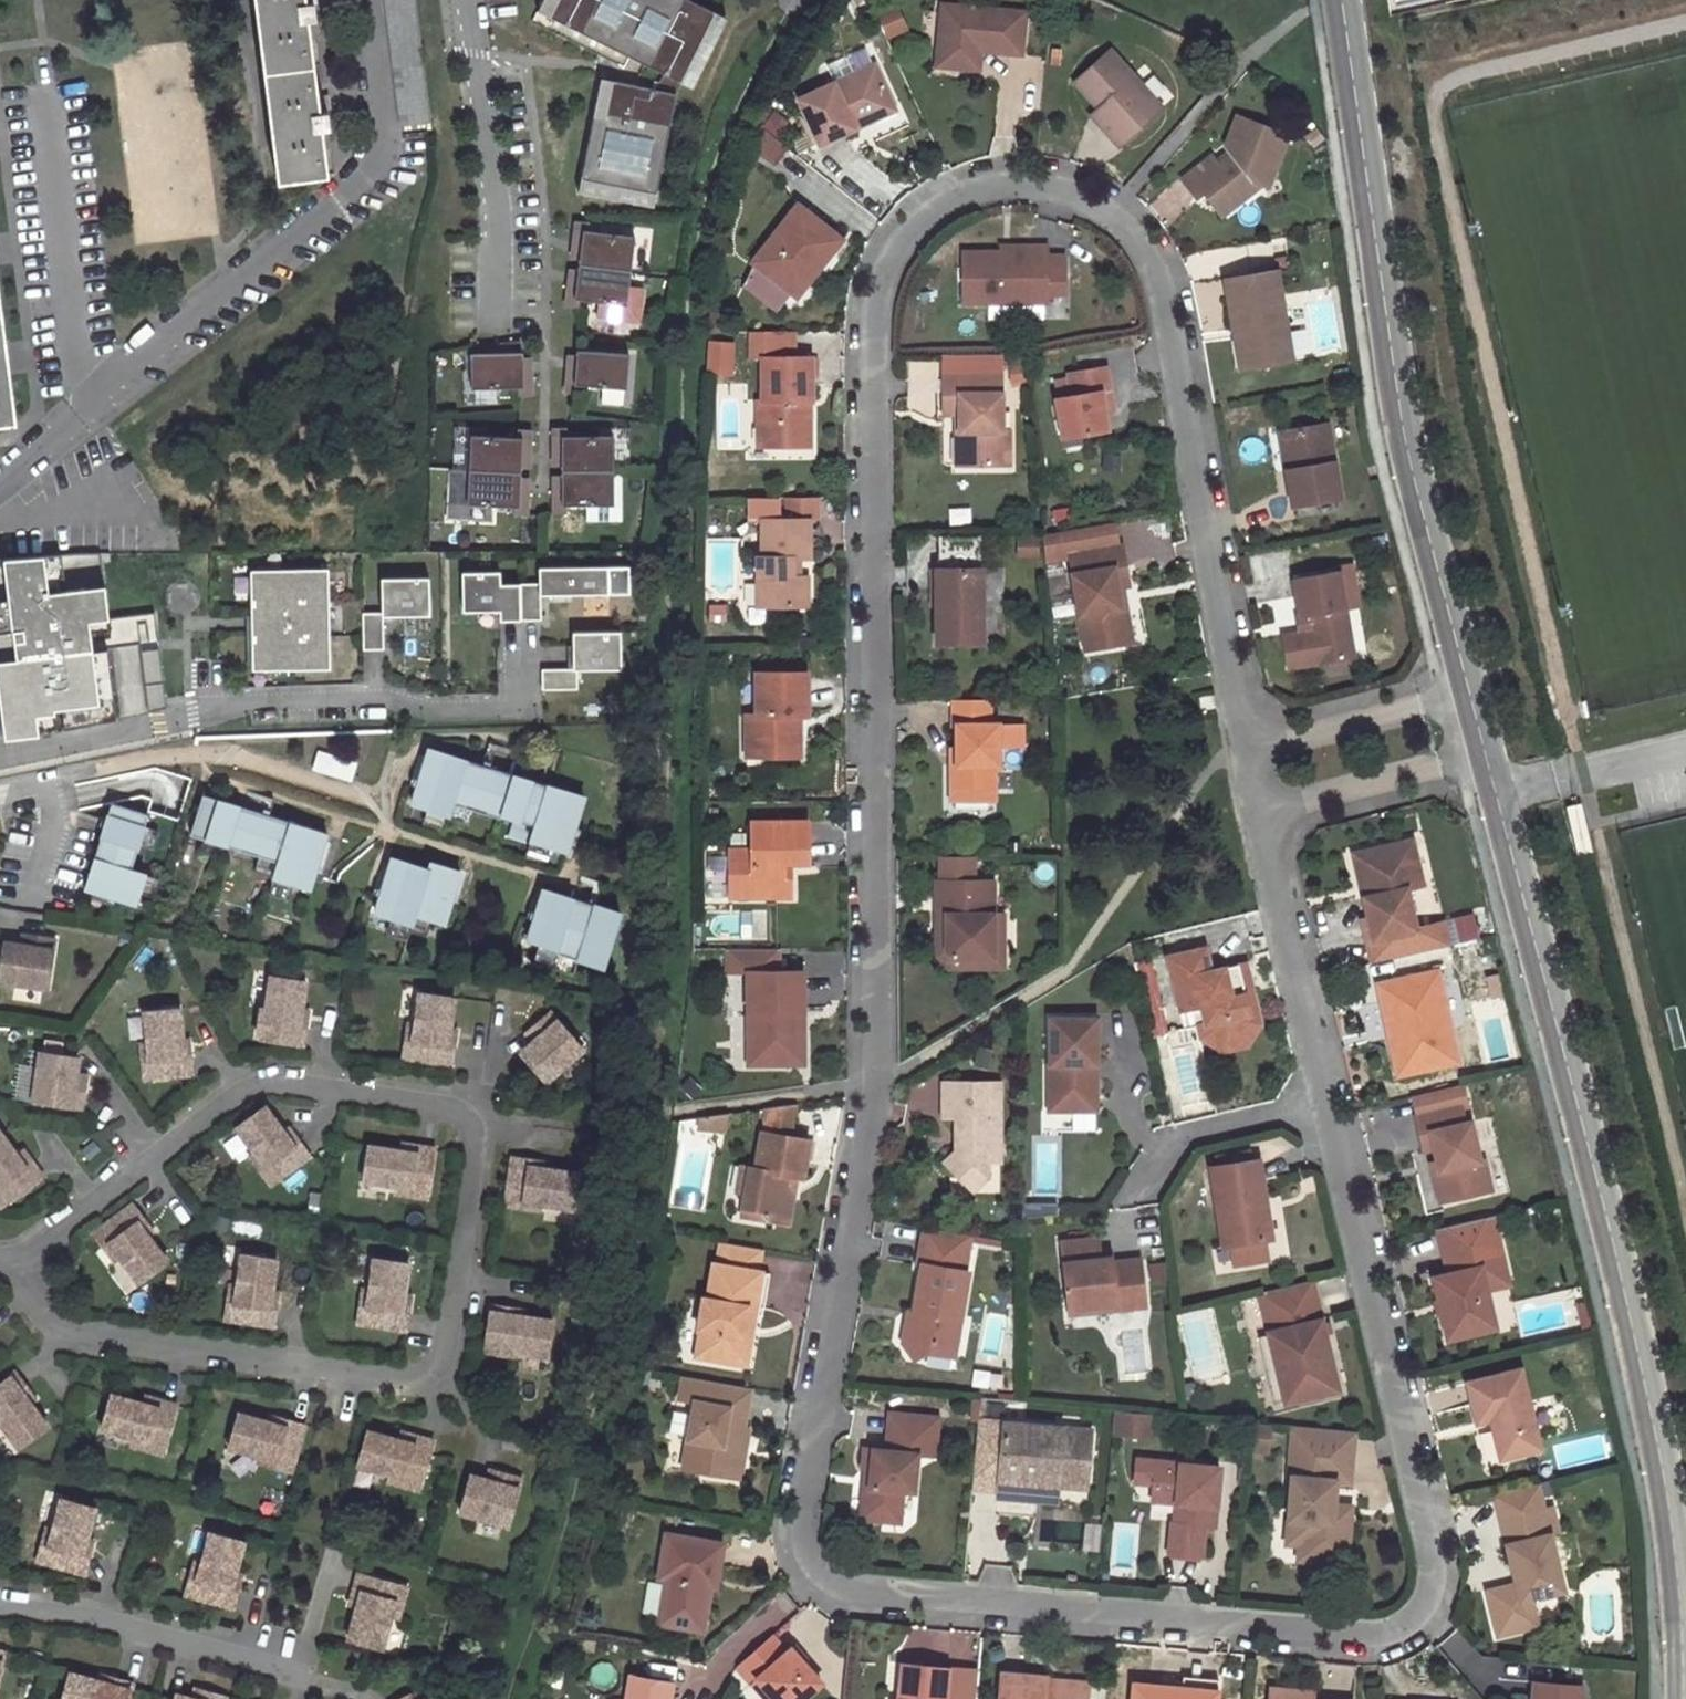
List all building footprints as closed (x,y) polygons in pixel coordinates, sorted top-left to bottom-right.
[(323,130),(332,128),(330,114),(329,110),(321,111),(319,98),(309,21),(317,19),(316,5),(315,0),(307,2),(307,0),(255,0),(257,11),(278,9),(282,39),(261,42),(271,120),(292,117),(296,149),(275,151),(279,182),(329,176),(323,130)] [(403,125),(433,121),(418,0),(387,0),(403,125)] [(691,0),(543,0),(539,9),(665,73),(655,89),(601,78),(578,190),(654,206),(675,93),(681,81),(692,86),(726,18),(691,0)] [(1023,52),(1027,11),(944,4),(941,45),(963,47),(961,66),(981,68),(982,49),(1023,52)] [(896,6),(879,14),(890,38),(908,30),(896,6)] [(278,9),(257,11),(261,42),(282,39),(278,9)] [(963,47),(941,45),(939,65),(961,66),(963,47)] [(1113,52),(1078,83),(1102,110),(1116,126),(1109,132),(1122,147),(1164,109),(1113,52)] [(855,122),(896,103),(877,64),(802,100),(823,145),(858,129),(855,122)] [(331,96),(319,98),(321,111),(329,110),(330,114),(333,113),(331,96)] [(858,129),(898,110),(896,103),(855,122),(858,129)] [(1102,110),(1094,116),(1109,132),(1116,126),(1102,110)] [(1213,156),(1185,179),(1200,198),(1206,194),(1218,208),(1254,180),(1263,184),(1270,187),(1287,143),(1272,136),(1274,130),(1239,116),(1227,146),(1234,155),(1221,165),(1213,156)] [(292,117),(271,120),(275,151),(296,149),(292,117)] [(761,153),(779,163),(789,144),(771,135),(761,153)] [(1254,180),(1218,208),(1223,215),(1263,184),(1254,180)] [(839,234),(799,203),(754,260),(793,291),(839,234)] [(590,223),(576,221),(572,256),(580,257),(579,271),(570,270),(566,303),(580,305),(580,298),(627,304),(635,235),(589,230),(590,223)] [(1031,248),(965,248),(965,299),(1050,298),(1050,290),(1068,290),(1067,252),(1050,252),(1050,242),(1031,243),(1031,248)] [(754,260),(741,277),(780,308),(793,291),(754,260)] [(1280,269),(1228,277),(1236,328),(1250,326),(1256,365),(1294,359),(1280,269)] [(8,345),(0,285),(0,346),(8,345)] [(724,312),(712,312),(711,330),(724,329),(724,312)] [(1250,326),(1236,328),(1242,367),(1256,365),(1250,326)] [(767,444),(810,445),(810,414),(805,414),(805,400),(810,400),(812,400),(812,355),(793,355),(793,329),(754,329),(754,355),(763,355),(762,398),(758,398),(758,422),(768,423),(767,444)] [(713,368),(736,368),(736,341),(714,341),(713,368)] [(0,346),(0,377),(12,375),(8,345),(0,346)] [(577,356),(569,355),(566,389),(580,390),(580,384),(627,388),(630,352),(578,348),(577,356)] [(523,351),(471,352),(473,388),(519,386),(519,393),(533,392),(532,358),(523,359),(523,351)] [(1011,381),(1026,384),(1030,364),(1014,361),(1011,381)] [(1110,388),(1106,365),(1069,370),(1072,392),(1056,395),(1062,434),(1107,428),(1104,408),(1101,389),(1110,388)] [(1007,371),(948,372),(948,410),(962,409),(965,409),(965,427),(972,427),(973,461),(1015,460),(1014,425),(1007,425),(1007,371)] [(18,422),(12,375),(0,377),(0,424),(18,422)] [(1101,389),(1104,408),(1113,407),(1110,388),(1101,389)] [(965,409),(962,409),(962,461),(973,461),(972,427),(965,427),(965,409)] [(768,423),(758,422),(758,444),(767,444),(768,423)] [(1329,423),(1289,429),(1295,467),(1288,469),(1294,504),(1342,496),(1329,423)] [(567,428),(554,428),(554,462),(563,462),(563,476),(554,476),(555,510),(568,511),(568,504),(615,504),(614,435),(567,434),(567,428)] [(518,436),(472,434),(470,503),(516,505),(515,512),(528,512),(530,479),(521,478),(522,463),(531,464),(533,430),(519,429),(518,436)] [(1289,429),(1282,430),(1288,469),(1295,467),(1289,429)] [(809,556),(808,517),(761,518),(761,555),(756,555),(757,577),(764,576),(765,605),(807,604),(807,574),(798,574),(792,574),(792,555),(798,556),(809,556)] [(1117,522),(1062,528),(1067,556),(1072,555),(1072,554),(1121,545),(1117,522)] [(1062,528),(1047,531),(1049,559),(1067,556),(1062,528)] [(1106,647),(1126,643),(1120,607),(1123,607),(1116,567),(1128,565),(1125,545),(1121,545),(1072,554),(1072,555),(1086,640),(1104,637),(1106,647)] [(80,574),(106,569),(102,551),(77,556),(80,574)] [(4,560),(9,598),(0,599),(0,651),(1,661),(0,661),(0,690),(6,738),(22,738),(40,734),(37,715),(56,714),(56,709),(63,708),(65,729),(117,718),(108,647),(140,644),(149,711),(168,707),(160,648),(143,650),(141,642),(159,640),(156,613),(110,618),(105,585),(67,590),(62,555),(4,560)] [(363,612),(363,648),(383,648),(383,615),(429,615),(429,577),(394,577),(394,563),(380,563),(380,598),(382,598),(382,612),(363,612)] [(984,565),(939,565),(939,641),(984,640),(984,565)] [(1126,643),(1134,642),(1124,586),(1131,584),(1128,565),(1116,567),(1123,607),(1120,607),(1126,643)] [(500,571),(462,571),(463,611),(499,610),(499,619),(541,619),(540,594),(608,593),(608,566),(538,566),(538,582),(500,583),(500,571)] [(329,567),(250,569),(254,669),(331,668),(329,567)] [(1354,656),(1340,570),(1296,578),(1302,613),(1297,614),(1300,632),(1283,634),(1289,667),(1354,656)] [(764,576),(757,577),(757,605),(765,605),(764,576)] [(573,668),(541,669),(542,690),(577,689),(576,668),(620,669),(621,631),(572,632),(573,668)] [(1104,637),(1086,640),(1088,650),(1106,647),(1104,637)] [(808,671),(757,671),(757,713),(747,713),(747,737),(757,736),(761,740),(761,755),(801,754),(801,723),(796,723),(796,714),(800,714),(809,714),(808,671)] [(992,697),(955,698),(955,723),(958,723),(959,745),(959,762),(953,762),(953,798),(986,798),(986,791),(990,787),(997,787),(996,763),(1000,763),(1000,743),(1026,743),(1025,721),(992,721),(992,697)] [(757,736),(747,737),(747,755),(761,755),(761,740),(757,736)] [(568,848),(585,793),(430,746),(413,801),(431,807),(451,813),(455,800),(470,805),(502,815),(503,812),(535,822),(531,837),(551,843),(568,848)] [(319,747),(313,768),(356,780),(361,759),(319,747)] [(986,791),(986,798),(997,798),(997,787),(990,787),(986,791)] [(311,888),(329,831),(204,793),(192,833),(279,859),(274,877),(294,883),(311,888)] [(451,813),(431,807),(426,823),(446,828),(450,815),(466,820),(470,805),(455,800),(451,813)] [(149,814),(113,802),(87,888),(138,904),(142,892),(147,873),(133,869),(149,814)] [(809,819),(753,819),(753,846),(731,846),(730,875),(737,874),(737,894),(784,894),(784,860),(791,860),(809,860),(809,819)] [(159,831),(146,827),(141,843),(155,847),(159,831)] [(551,843),(531,837),(526,853),(546,859),(551,843)] [(1413,840),(1402,842),(1412,888),(1423,885),(1413,840)] [(1402,842),(1360,852),(1370,896),(1364,897),(1369,919),(1374,940),(1379,962),(1449,945),(1444,922),(1416,929),(1407,888),(1412,888),(1402,842)] [(1360,852),(1354,853),(1364,897),(1370,896),(1360,852)] [(261,854),(256,871),(274,877),(279,859),(261,854)] [(394,855),(377,910),(415,922),(418,912),(444,920),(446,920),(461,868),(432,859),(430,866),(394,855)] [(156,896),(162,877),(147,873),(142,892),(156,896)] [(294,883),(274,877),(269,892),(289,899),(294,883)] [(995,913),(995,880),(938,880),(938,914),(948,914),(947,950),(955,957),(995,957),(995,913)] [(622,909),(545,885),(529,937),(531,937),(558,945),(557,948),(559,949),(605,963),(622,909)] [(1460,942),(1483,935),(1476,911),(1453,918),(1460,942)] [(444,920),(418,912),(415,922),(413,926),(430,931),(432,923),(442,926),(444,920)] [(947,950),(948,914),(938,914),(938,954),(951,967),(1005,967),(1005,913),(995,913),(995,957),(955,957),(947,950)] [(1374,940),(1369,919),(1362,920),(1372,963),(1379,962),(1374,940)] [(41,934),(24,932),(23,943),(40,946),(41,934)] [(58,937),(41,934),(40,946),(23,943),(21,951),(5,949),(1,979),(51,987),(58,937)] [(558,945),(531,937),(529,944),(539,947),(537,953),(554,959),(557,948),(558,945)] [(748,947),(728,947),(728,972),(748,972),(748,947)] [(779,947),(748,947),(748,972),(749,1062),(790,1062),(790,1045),(804,1044),(804,1024),(798,1024),(798,1010),(803,1010),(803,969),(779,969),(779,947)] [(1210,947),(1172,956),(1184,1010),(1205,1005),(1210,1022),(1212,1033),(1228,1043),(1246,1038),(1256,1022),(1250,994),(1236,997),(1229,967),(1215,971),(1210,947)] [(559,949),(555,962),(576,969),(578,962),(603,970),(605,963),(559,949)] [(1250,962),(1229,967),(1236,997),(1250,994),(1256,1022),(1246,1038),(1228,1043),(1212,1033),(1210,1022),(1202,1024),(1205,1038),(1226,1051),(1252,1045),(1265,1024),(1250,962)] [(1438,970),(1378,983),(1382,1001),(1391,1000),(1398,1033),(1389,1035),(1399,1074),(1458,1061),(1438,970)] [(305,979),(271,974),(265,1008),(262,1034),(261,1037),(303,1044),(306,1027),(298,1025),(301,1009),(305,979)] [(453,994),(419,989),(414,1022),(409,1056),(452,1062),(454,1045),(446,1043),(449,1027),(453,994)] [(1391,1000),(1382,1001),(1389,1035),(1398,1033),(1391,1000)] [(182,1006),(147,1009),(149,1042),(152,1076),(194,1073),(193,1056),(185,1057),(184,1039),(182,1006)] [(265,1008),(260,1007),(256,1033),(262,1034),(265,1008)] [(579,1046),(545,1008),(532,1020),(539,1028),(527,1039),(532,1045),(520,1056),(541,1079),(579,1046)] [(308,1010),(301,1009),(298,1025),(306,1027),(308,1010)] [(1099,1017),(1053,1017),(1053,1062),(1052,1062),(1052,1109),(1079,1109),(1080,1097),(1099,1098),(1099,1076),(1091,1076),(1091,1070),(1094,1069),(1095,1063),(1099,1063),(1099,1017)] [(539,1028),(532,1020),(519,1031),(527,1039),(539,1028)] [(414,1022),(406,1021),(402,1055),(409,1056),(414,1022)] [(456,1028),(449,1027),(446,1043),(454,1045),(456,1028)] [(192,1039),(184,1039),(185,1057),(193,1056),(192,1039)] [(149,1042),(142,1042),(144,1077),(152,1076),(149,1042)] [(804,1062),(804,1044),(790,1045),(790,1062),(804,1062)] [(72,1056),(42,1052),(35,1101),(85,1109),(87,1092),(75,1090),(78,1073),(70,1072),(72,1056)] [(1099,1076),(1099,1063),(1095,1063),(1094,1069),(1091,1070),(1091,1076),(1099,1076)] [(89,1074),(78,1073),(75,1090),(87,1092),(89,1074)] [(1002,1080),(946,1080),(946,1115),(960,1115),(960,1146),(946,1159),(962,1175),(990,1175),(990,1159),(1002,1160),(1002,1080)] [(1467,1104),(1462,1082),(1413,1094),(1418,1116),(1416,1116),(1424,1149),(1434,1146),(1438,1160),(1432,1161),(1441,1201),(1493,1190),(1485,1159),(1481,1159),(1472,1120),(1466,1122),(1462,1105),(1467,1104)] [(1099,1109),(1099,1098),(1080,1097),(1079,1109),(1099,1109)] [(264,1106),(236,1127),(256,1153),(276,1181),(310,1156),(300,1142),(294,1147),(284,1133),(264,1106)] [(699,1115),(700,1130),(731,1128),(730,1113),(699,1115)] [(770,1131),(764,1130),(758,1168),(752,1167),(747,1195),(746,1205),(764,1209),(771,1218),(791,1221),(795,1197),(789,1190),(787,1190),(788,1182),(797,1183),(798,1175),(805,1176),(811,1138),(793,1135),(793,1115),(770,1115),(770,1131)] [(290,1128),(284,1133),(294,1147),(300,1142),(290,1128)] [(8,1203),(42,1177),(32,1164),(26,1168),(15,1155),(0,1134),(0,1192),(8,1203)] [(416,1144),(399,1142),(398,1150),(414,1152),(416,1144)] [(398,1150),(365,1145),(360,1179),(393,1185),(426,1189),(432,1147),(416,1144),(414,1152),(398,1150)] [(22,1150),(15,1155),(26,1168),(32,1164),(22,1150)] [(256,1153),(249,1158),(269,1185),(276,1181),(256,1153)] [(528,1158),(511,1155),(505,1197),(538,1203),(571,1208),(576,1173),(543,1169),(527,1166),(528,1158)] [(1263,1157),(1214,1164),(1226,1244),(1268,1238),(1262,1197),(1268,1196),(1263,1157)] [(545,1161),(528,1158),(527,1166),(543,1169),(545,1161)] [(752,1167),(744,1165),(739,1193),(747,1195),(752,1167)] [(977,1189),(990,1175),(962,1175),(970,1182),(977,1189)] [(795,1197),(797,1183),(788,1182),(787,1190),(789,1190),(795,1197)] [(426,1189),(393,1185),(391,1192),(425,1197),(426,1189)] [(1268,1196),(1262,1197),(1268,1238),(1274,1237),(1268,1196)] [(538,1203),(505,1197),(503,1205),(537,1211),(538,1203)] [(132,1203),(97,1228),(117,1255),(137,1283),(165,1262),(146,1235),(136,1221),(142,1217),(132,1203)] [(764,1209),(746,1205),(744,1213),(771,1218),(764,1209)] [(152,1231),(142,1217),(136,1221),(146,1235),(152,1231)] [(974,1233),(927,1225),(921,1262),(925,1263),(919,1303),(918,1310),(927,1311),(925,1322),(916,1320),(909,1325),(906,1343),(916,1345),(924,1355),(940,1343),(941,1340),(960,1343),(972,1270),(968,1269),(974,1233)] [(97,1228),(91,1232),(111,1260),(117,1255),(97,1228)] [(1119,1306),(1149,1302),(1143,1256),(1115,1260),(1114,1255),(1103,1257),(1102,1250),(1100,1236),(1061,1241),(1069,1305),(1118,1299),(1119,1306)] [(1450,1271),(1434,1275),(1455,1360),(1502,1348),(1486,1286),(1481,1265),(1503,1260),(1498,1236),(1444,1250),(1450,1271)] [(764,1249),(724,1242),(720,1264),(716,1263),(711,1298),(707,1297),(701,1329),(704,1329),(699,1356),(721,1360),(723,1355),(742,1358),(749,1314),(757,1315),(758,1308),(764,1272),(761,1271),(764,1249)] [(273,1260),(239,1254),(234,1287),(229,1321),(271,1327),(273,1310),(266,1309),(268,1292),(273,1260)] [(406,1262),(372,1256),(367,1289),(361,1322),(403,1329),(406,1312),(399,1311),(401,1294),(406,1262)] [(1503,1260),(1481,1265),(1486,1286),(1509,1281),(1503,1260)] [(758,1308),(767,1309),(773,1273),(764,1272),(758,1308)] [(1314,1280),(1260,1291),(1271,1334),(1287,1400),(1288,1403),(1341,1390),(1314,1280)] [(234,1287),(226,1286),(221,1320),(229,1321),(234,1287)] [(367,1289),(359,1288),(354,1321),(361,1322),(367,1289)] [(276,1293),(268,1292),(266,1309),(273,1310),(276,1293)] [(408,1296),(401,1294),(399,1311),(406,1312),(408,1296)] [(1070,1312),(1119,1306),(1118,1299),(1069,1305),(1070,1312)] [(505,1305),(488,1302),(482,1344),(485,1345),(510,1349),(545,1354),(551,1320),(520,1315),(504,1313),(505,1305)] [(919,1303),(912,1312),(909,1325),(916,1320),(925,1322),(927,1311),(918,1310),(919,1303)] [(522,1307),(505,1305),(504,1313),(520,1315),(522,1307)] [(721,1360),(749,1364),(757,1315),(749,1314),(742,1358),(723,1355),(721,1360)] [(1271,1334),(1260,1336),(1277,1403),(1287,1400),(1271,1334)] [(924,1355),(958,1355),(960,1343),(941,1340),(940,1343),(924,1355)] [(906,1343),(918,1360),(924,1355),(916,1345),(906,1343)] [(510,1349),(485,1345),(484,1350),(509,1354),(510,1349)] [(1522,1366),(1469,1380),(1479,1420),(1492,1416),(1502,1456),(1542,1446),(1522,1366)] [(0,1383),(0,1424),(20,1450),(47,1429),(29,1405),(19,1391),(25,1386),(14,1372),(0,1383)] [(700,1377),(685,1375),(682,1398),(697,1401),(700,1377)] [(753,1386),(700,1377),(697,1401),(686,1467),(738,1476),(746,1426),(753,1386)] [(35,1400),(25,1386),(19,1391),(29,1405),(35,1400)] [(139,1405),(107,1396),(98,1429),(130,1438),(163,1447),(174,1406),(158,1402),(156,1409),(139,1405)] [(158,1402),(141,1397),(139,1405),(156,1409),(158,1402)] [(1157,1435),(1159,1414),(1117,1410),(1116,1432),(1157,1435)] [(266,1422),(234,1413),(224,1447),(256,1455),(290,1465),(301,1424),(284,1419),(282,1427),(266,1422)] [(941,1417),(896,1414),(893,1450),(867,1448),(866,1468),(869,1468),(865,1519),(886,1521),(887,1515),(904,1517),(906,1491),(918,1491),(921,1454),(938,1455),(941,1417)] [(282,1427),(284,1419),(268,1415),(266,1422),(282,1427)] [(1093,1430),(981,1420),(975,1487),(1003,1489),(1004,1479),(1060,1484),(1088,1486),(1093,1430)] [(1357,1430),(1296,1425),(1292,1476),(1295,1476),(1291,1519),(1304,1519),(1302,1544),(1301,1558),(1349,1563),(1354,1515),(1336,1513),(1337,1503),(1338,1480),(1352,1481),(1357,1430)] [(752,1426),(746,1426),(738,1476),(743,1477),(752,1426)] [(395,1441),(363,1432),(353,1466),(385,1475),(418,1484),(429,1443),(413,1439),(411,1446),(395,1441)] [(413,1439),(397,1434),(395,1441),(411,1446),(413,1439)] [(163,1447),(130,1438),(128,1446),(161,1455),(163,1447)] [(290,1465),(256,1455),(254,1463),(287,1472),(290,1465)] [(1158,1460),(1139,1459),(1137,1481),(1155,1483),(1158,1460)] [(1223,1466),(1158,1460),(1155,1483),(1155,1489),(1180,1491),(1179,1502),(1178,1521),(1174,1521),(1172,1554),(1205,1556),(1207,1525),(1217,1526),(1220,1494),(1215,1493),(1216,1479),(1222,1480),(1223,1466)] [(502,1473),(485,1467),(482,1479),(499,1484),(502,1473)] [(519,1477),(502,1473),(499,1484),(482,1479),(480,1486),(464,1482),(456,1512),(505,1526),(519,1477)] [(418,1484),(385,1475),(383,1483),(416,1492),(418,1484)] [(1060,1484),(1004,1479),(1003,1489),(1002,1496),(1059,1500),(1060,1484)] [(1180,1491),(1155,1489),(1154,1500),(1179,1502),(1180,1491)] [(96,1509),(62,1500),(53,1532),(44,1564),(85,1576),(90,1560),(82,1558),(87,1541),(96,1509)] [(1354,1505),(1337,1503),(1336,1513),(1354,1515),(1354,1505)] [(1553,1504),(1503,1516),(1517,1581),(1488,1587),(1499,1631),(1537,1622),(1531,1594),(1564,1587),(1551,1532),(1559,1530),(1553,1504)] [(1304,1519),(1291,1519),(1289,1543),(1302,1544),(1304,1519)] [(53,1532),(46,1529),(36,1562),(44,1564),(53,1532)] [(245,1542),(212,1533),(203,1565),(194,1598),(235,1609),(239,1593),(232,1591),(237,1574),(245,1542)] [(727,1542),(669,1534),(663,1577),(671,1578),(664,1623),(701,1629),(704,1608),(711,1609),(715,1584),(709,1583),(711,1575),(721,1576),(727,1542)] [(94,1544),(87,1541),(82,1558),(90,1560),(94,1544)] [(203,1565),(195,1563),(186,1597),(194,1598),(203,1565)] [(239,1593),(244,1577),(237,1574),(232,1591),(239,1593)] [(402,1586),(361,1575),(357,1591),(364,1593),(359,1610),(350,1642),(384,1651),(393,1619),(402,1586)] [(715,1584),(720,1584),(721,1576),(711,1575),(709,1583),(715,1584)] [(410,1589),(402,1586),(393,1619),(401,1621),(410,1589)] [(364,1593),(357,1591),(352,1608),(359,1610),(364,1593)] [(701,1629),(708,1630),(711,1609),(704,1608),(701,1629)] [(777,1629),(741,1659),(756,1677),(762,1673),(777,1691),(784,1698),(800,1698),(825,1677),(796,1642),(791,1646),(777,1629)] [(902,1663),(899,1698),(946,1698),(948,1667),(902,1663)] [(1002,1671),(1000,1698),(1089,1698),(1090,1686),(1048,1683),(1048,1675),(1002,1671)] [(630,1672),(626,1698),(670,1698),(673,1679),(630,1672)] [(762,1673),(756,1677),(772,1695),(777,1691),(762,1673)] [(1186,1674),(1185,1686),(1220,1689),(1221,1678),(1186,1674)] [(1091,1678),(1048,1675),(1048,1683),(1090,1686),(1091,1678)] [(116,1682),(114,1689),(98,1685),(69,1676),(62,1698),(129,1698),(133,1686),(116,1682)] [(116,1682),(100,1677),(98,1685),(114,1689),(116,1682)] [(1534,1680),(1532,1698),(1581,1698),(1582,1684),(1534,1680)] [(1136,1682),(1135,1698),(1219,1698),(1220,1689),(1185,1686),(1136,1682)] [(1273,1688),(1272,1697),(1298,1698),(1315,1698),(1315,1692),(1273,1688)] [(404,1698),(424,1698),(419,1690),(404,1698)] [(194,1691),(192,1698),(210,1698),(211,1696),(194,1691)]
